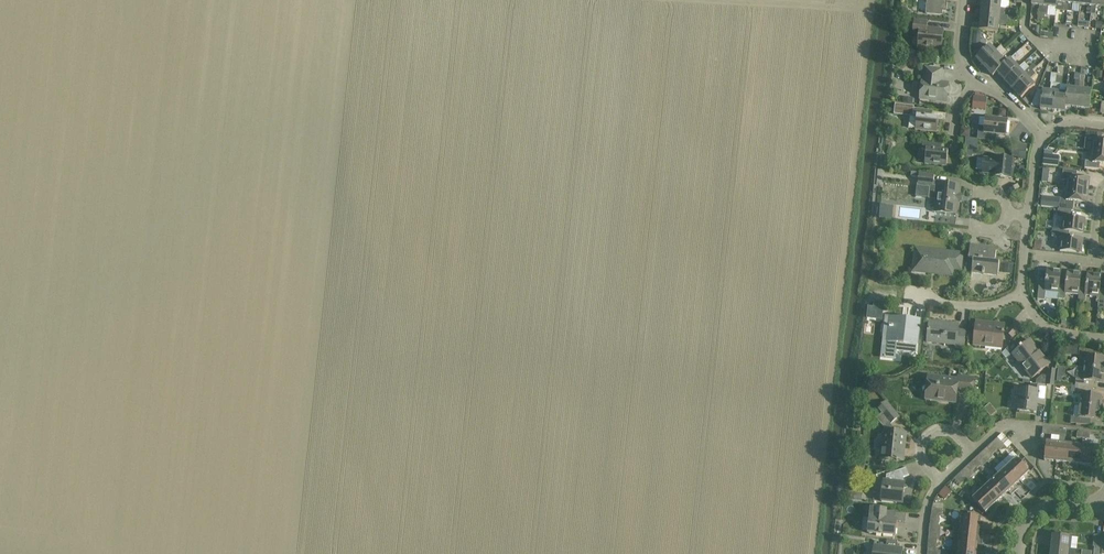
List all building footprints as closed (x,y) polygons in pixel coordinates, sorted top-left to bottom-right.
[(931,14),(942,15),(942,11),(946,12),(946,5),(947,0),(923,0),(928,1),(927,14),(931,14)] [(1001,9),(1002,1),(1009,2),(1010,0),(982,0),(982,7),(1001,9)] [(1032,6),(1039,7),(1039,14),(1043,15),(1045,0),(1032,0),(1032,6)] [(1043,15),(1048,15),(1049,8),(1056,8),(1057,3),(1056,3),(1057,0),(1045,0),(1043,15)] [(1067,12),(1069,0),(1057,0),(1056,3),(1057,3),(1064,4),(1063,12),(1067,12)] [(1067,12),(1072,12),(1073,5),(1080,5),(1081,0),(1069,0),(1067,12)] [(1080,5),(1087,6),(1086,14),(1091,15),(1093,0),(1081,0),(1080,5)] [(1091,15),(1096,15),(1096,7),(1103,8),(1103,0),(1093,0),(1091,15)] [(980,18),(1007,21),(1011,22),(1013,22),(1013,17),(1000,16),(1001,9),(982,7),(980,18)] [(999,25),(1007,26),(1011,26),(1011,22),(1007,21),(980,18),(979,31),(998,33),(999,25)] [(918,46),(931,48),(942,49),(944,32),(927,30),(928,22),(914,21),(913,35),(919,35),(918,46)] [(976,59),(985,68),(1004,49),(1001,46),(995,51),(990,46),(976,59)] [(1004,49),(985,68),(993,77),(997,73),(1007,63),(1002,58),(1008,52),(1004,49)] [(997,73),(1005,81),(1019,68),(1014,63),(1020,57),(1016,54),(1011,59),(1007,63),(997,73)] [(1090,57),(1087,74),(1096,76),(1099,59),(1090,57)] [(942,70),(931,69),(926,68),(924,81),(923,81),(920,99),(947,102),(949,84),(938,83),(939,78),(940,79),(941,78),(942,70)] [(1005,81),(1013,90),(1033,71),(1030,68),(1024,73),(1019,68),(1005,81)] [(1013,90),(1021,99),(1035,86),(1030,80),(1036,75),(1033,71),(1013,90)] [(1077,108),(1080,81),(1076,81),(1075,89),(1067,88),(1066,93),(1067,93),(1065,107),(1066,107),(1077,108)] [(1085,82),(1080,81),(1077,108),(1089,110),(1091,91),(1084,90),(1085,82)] [(1041,110),(1053,111),(1056,84),(1051,84),(1050,92),(1043,91),(1041,108),(1041,110)] [(1056,84),(1053,111),(1065,113),(1066,107),(1065,107),(1067,93),(1066,93),(1059,92),(1060,85),(1056,84)] [(1039,90),(1032,107),(1041,108),(1043,91),(1039,90)] [(974,98),(973,109),(986,110),(987,99),(974,98)] [(895,105),(894,115),(910,117),(909,129),(916,129),(916,130),(926,131),(937,133),(939,119),(932,118),(933,112),(928,111),(917,110),(914,109),(914,107),(895,105)] [(1006,136),(1008,121),(986,118),(985,127),(979,126),(977,140),(991,141),(992,134),(1006,136)] [(1092,151),(1103,152),(1103,140),(1103,134),(1089,132),(1088,139),(1094,139),(1092,151)] [(966,139),(964,157),(972,157),(973,151),(977,152),(978,141),(966,139)] [(948,153),(941,152),(942,146),(923,143),(922,151),(926,152),(925,164),(947,166),(948,153)] [(1015,144),(1014,153),(1020,154),(1020,158),(1026,159),(1028,145),(1015,144)] [(1092,151),(1091,162),(1086,161),(1085,168),(1099,170),(1100,164),(1103,164),(1103,152),(1092,151)] [(1012,178),(1014,160),(995,158),(995,160),(984,159),(983,173),(994,174),(993,176),(1012,178)] [(1067,188),(1088,191),(1090,179),(1077,177),(1078,171),(1063,170),(1062,180),(1068,181),(1067,188)] [(941,184),(934,183),(935,176),(919,174),(919,178),(918,187),(930,188),(929,199),(936,200),(935,213),(957,215),(960,186),(941,183),(941,184)] [(1087,203),(1088,191),(1067,188),(1065,200),(1060,199),(1059,206),(1074,207),(1074,201),(1087,203)] [(1051,198),(1050,208),(1059,209),(1059,206),(1060,199),(1051,198)] [(1064,218),(1062,231),(1070,232),(1084,233),(1085,220),(1071,218),(1072,211),(1058,210),(1057,217),(1064,218)] [(1069,238),(1070,232),(1062,231),(1053,229),(1052,237),(1061,238),(1060,251),(1082,253),(1083,240),(1069,238)] [(970,246),(969,259),(973,260),(972,270),(982,271),(983,272),(983,274),(985,275),(985,274),(998,276),(1000,262),(995,262),(997,251),(983,250),(983,248),(970,246)] [(961,270),(963,255),(916,249),(914,269),(938,272),(938,275),(953,276),(953,270),(961,270)] [(1059,293),(1060,285),(1061,271),(1048,270),(1046,284),(1039,283),(1038,300),(1045,301),(1046,291),(1059,293)] [(1066,294),(1079,295),(1080,288),(1081,273),(1068,272),(1066,286),(1060,285),(1059,293),(1058,299),(1065,300),(1066,294)] [(1086,296),(1099,297),(1100,290),(1101,275),(1088,274),(1086,288),(1080,288),(1079,295),(1078,301),(1085,302),(1086,296)] [(896,352),(917,354),(918,345),(921,321),(893,318),(892,327),(889,326),(887,342),(886,358),(896,359),(896,352)] [(964,349),(964,343),(966,332),(958,331),(959,325),(930,322),(927,342),(956,346),(956,348),(964,349)] [(1013,338),(1014,336),(1022,328),(1015,322),(1008,331),(1007,332),(1013,338)] [(974,345),(974,347),(1002,350),(1005,326),(976,323),(975,334),(975,336),(974,345)] [(1022,331),(1016,340),(1020,343),(1026,333),(1022,331)] [(1015,340),(1006,350),(1011,356),(1013,355),(1032,379),(1041,372),(1049,365),(1030,341),(1022,348),(1015,340)] [(1077,356),(1078,346),(1069,345),(1068,354),(1077,356)] [(1084,368),(1103,371),(1103,358),(1095,357),(1096,351),(1079,349),(1079,356),(1085,356),(1084,368)] [(1092,388),(1092,382),(1103,383),(1103,378),(1103,371),(1084,368),(1084,369),(1077,368),(1076,380),(1072,380),(1071,386),(1072,386),(1075,386),(1092,388)] [(1048,375),(1042,374),(1037,379),(1036,383),(1048,384),(1054,385),(1056,369),(1049,369),(1048,375)] [(973,391),(974,380),(975,377),(958,376),(958,379),(928,376),(926,400),(956,403),(958,389),(973,391)] [(1045,402),(1047,391),(1047,389),(1050,390),(1049,392),(1053,393),(1054,385),(1048,384),(1047,386),(1031,384),(1030,391),(1020,390),(1018,411),(1036,413),(1038,401),(1045,402)] [(1091,394),(1092,388),(1075,386),(1072,386),(1072,393),(1081,394),(1080,406),(1102,408),(1103,400),(1101,400),(1102,396),(1091,394)] [(884,428),(884,431),(881,459),(897,460),(897,461),(898,461),(903,461),(905,440),(906,434),(899,433),(899,430),(894,429),(890,425),(899,417),(892,408),(887,402),(877,410),(882,415),(877,419),(884,428)] [(1090,426),(1091,419),(1099,420),(1100,416),(1101,416),(1102,408),(1080,406),(1079,418),(1072,417),(1071,424),(1090,426)] [(977,428),(982,424),(977,419),(973,423),(977,428)] [(1043,434),(1053,435),(1060,436),(1060,430),(1043,428),(1043,434)] [(1045,461),(1057,462),(1059,443),(1058,443),(1047,442),(1046,448),(1042,447),(1041,453),(1045,453),(1045,461)] [(989,447),(995,453),(998,450),(992,443),(989,447)] [(1059,443),(1057,462),(1064,463),(1063,468),(1068,468),(1071,444),(1059,443)] [(1071,444),(1068,468),(1073,469),(1073,464),(1080,465),(1082,446),(1071,444)] [(1082,446),(1080,465),(1092,467),(1093,458),(1097,459),(1098,454),(1094,453),(1094,447),(1083,446),(1082,446)] [(995,453),(989,447),(985,450),(992,456),(995,453)] [(1016,458),(1008,466),(1007,467),(1021,481),(1030,473),(1024,467),(1027,464),(1023,460),(1020,463),(1016,458)] [(971,463),(977,469),(981,466),(975,460),(971,463)] [(857,479),(865,471),(858,463),(849,471),(857,479)] [(977,469),(971,463),(968,466),(974,472),(977,469)] [(999,475),(1015,492),(1018,489),(1016,486),(1021,481),(1007,467),(999,475)] [(884,481),(881,505),(897,505),(896,502),(903,501),(905,483),(903,483),(901,479),(910,476),(907,468),(887,475),(887,481),(884,481)] [(1015,492),(999,475),(990,483),(1003,497),(1009,492),(1012,495),(1015,492)] [(963,482),(957,476),(954,479),(960,486),(963,482)] [(981,491),(998,508),(1001,505),(998,502),(1003,497),(990,483),(981,491)] [(946,487),(939,495),(945,500),(952,492),(946,487)] [(998,508),(981,491),(972,499),(986,513),(991,508),(994,512),(998,508)] [(849,492),(849,500),(861,501),(862,493),(849,492)] [(869,533),(884,535),(895,536),(897,522),(906,523),(906,515),(887,513),(887,511),(876,510),(871,509),(871,518),(870,518),(869,533)] [(960,528),(980,530),(981,518),(973,517),(973,513),(968,512),(968,517),(962,516),(961,527),(960,528)] [(931,516),(930,525),(939,526),(940,517),(931,516)] [(953,539),(959,540),(983,542),(983,538),(979,537),(980,530),(960,528),(954,527),(953,539)] [(1068,549),(1070,537),(1053,535),(1052,547),(1068,549)] [(1103,539),(1102,539),(1103,536),(1094,535),(1093,546),(1093,547),(1095,547),(1094,553),(1102,553),(1103,539)] [(928,548),(937,549),(937,540),(929,539),(928,548)] [(887,540),(886,547),(874,545),(873,553),(902,553),(903,549),(897,548),(898,541),(887,540)] [(982,547),(983,542),(959,540),(958,552),(977,553),(978,547),(982,547)]
